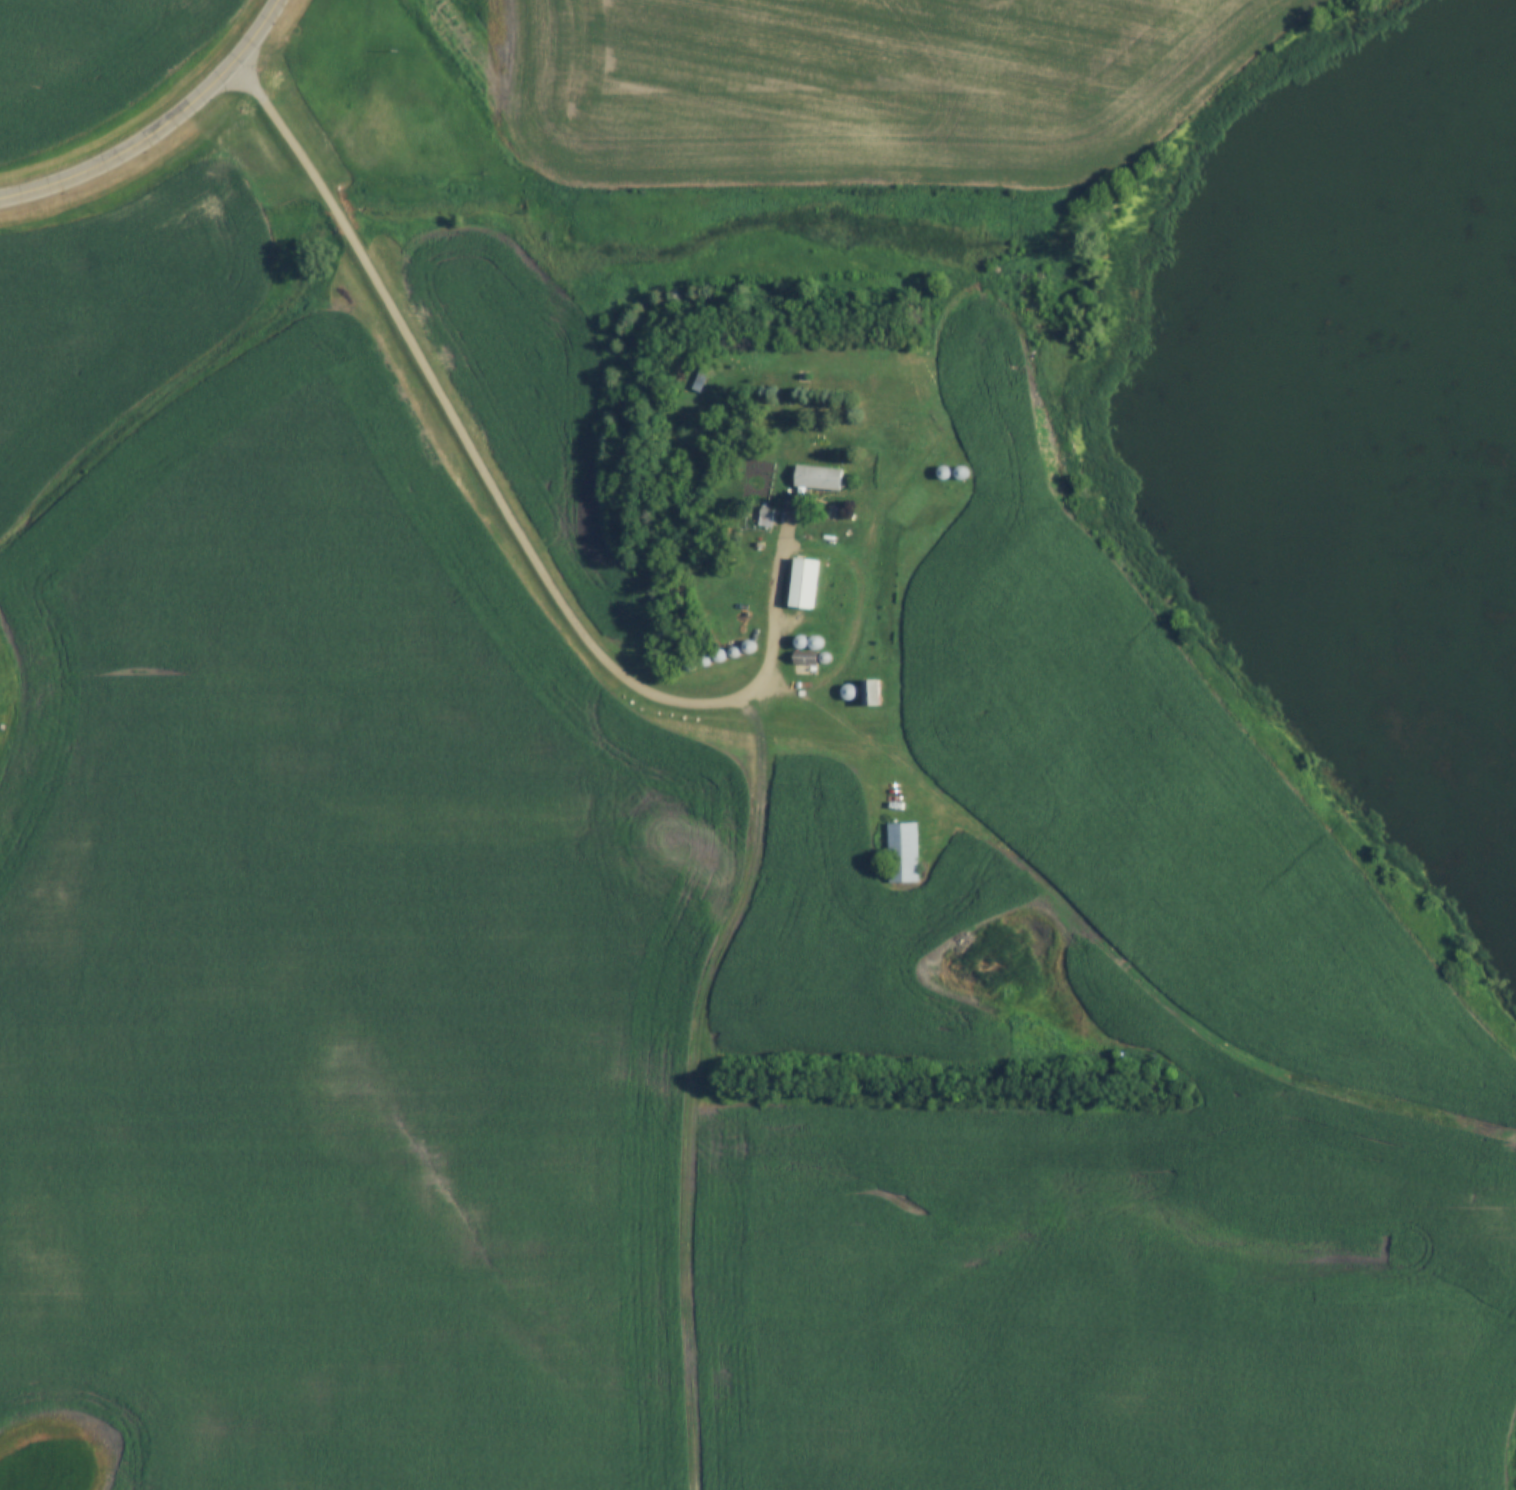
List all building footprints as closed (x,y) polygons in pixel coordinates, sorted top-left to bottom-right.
[(696,375),(706,377),(702,392),(692,390),(696,375)] [(800,460),(795,491),(841,499),(846,468),(800,460)] [(944,480),(948,479),(950,477),(951,473),(950,469),(947,467),(944,466),(940,467),(938,469),(937,473),(938,477),(940,479),(944,480)] [(961,480),(965,479),(968,476),(969,473),(968,469),(965,467),(961,466),(958,467),(955,469),(954,473),(955,477),(958,479),(961,480)] [(756,506),(775,509),(772,528),(753,525),(756,506)] [(794,556),(788,611),(817,614),(823,559),(794,556)] [(802,649),(805,648),(808,645),(809,642),(808,638),(805,635),(801,634),(798,635),(795,638),(794,642),(795,645),(798,648),(802,649)] [(817,650),(820,649),(823,646),(824,642),(823,639),(820,636),(816,635),(813,636),(810,639),(809,642),(810,646),(813,649),(817,650)] [(749,655),(752,654),(755,651),(756,647),(755,644),(752,641),(749,640),(745,641),(742,644),(742,647),(743,651),(745,654),(749,655)] [(735,659),(738,658),(740,656),(741,653),(740,650),(738,648),(735,647),(732,648),(730,650),(729,653),(730,656),(732,658),(735,659)] [(720,663),(724,662),(726,659),(727,655),(726,652),(723,649),(720,648),(716,649),(714,652),(713,655),(714,659),(716,662),(720,663)] [(795,675),(795,651),(818,652),(817,676),(795,675)] [(825,664),(828,663),(830,661),(831,658),(830,655),(828,653),(825,652),(822,653),(820,655),(820,658),(820,661),(822,663),(825,664)] [(706,668),(709,667),(711,665),(712,662),(711,659),(709,657),(706,656),(703,657),(701,659),(700,662),(701,665),(703,667),(706,668)] [(691,673),(694,672),(697,669),(698,665),(697,662),(694,659),(691,658),(687,659),(684,662),(683,665),(684,669),(687,672),(691,673)] [(862,679),(863,706),(880,706),(879,679),(862,679)] [(849,701),(854,700),(857,697),(858,693),(857,688),(854,685),(849,684),(845,685),(842,688),(841,693),(842,697),(845,700),(849,701)] [(886,823),(889,884),(923,883),(920,822),(886,823)]
